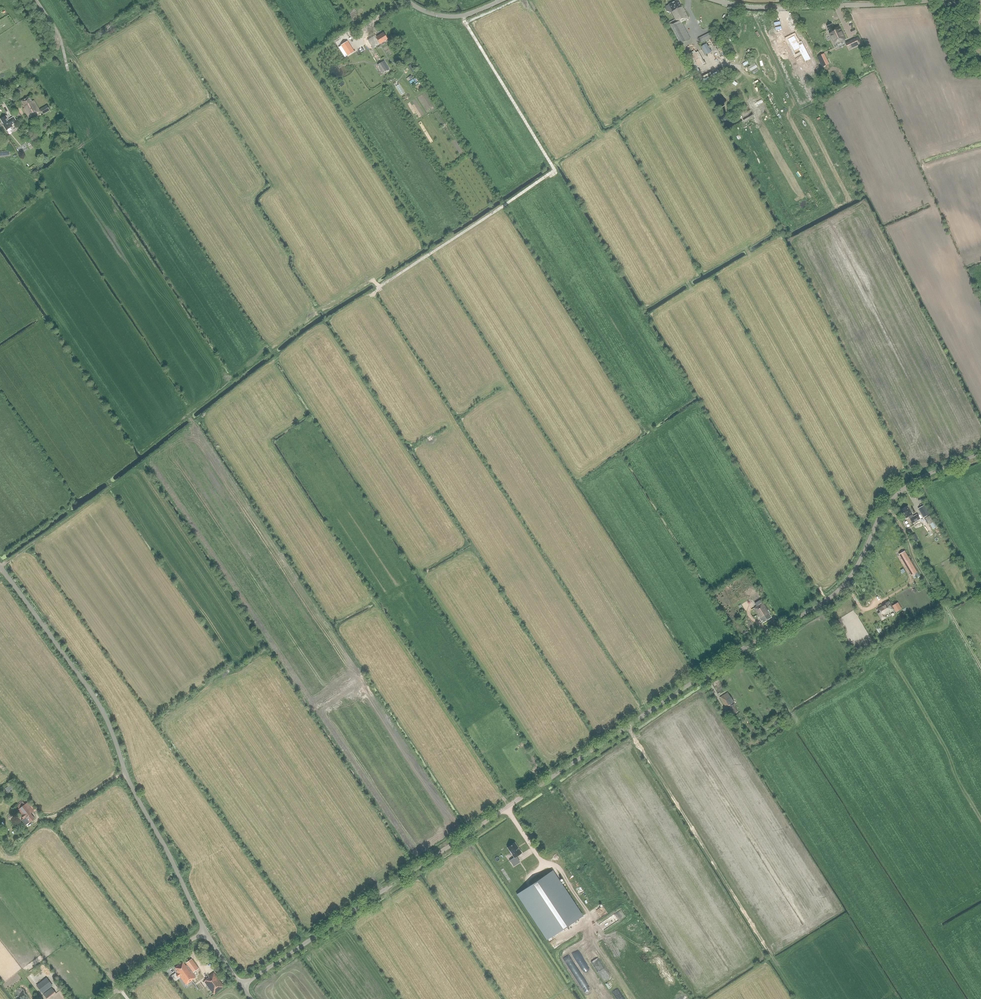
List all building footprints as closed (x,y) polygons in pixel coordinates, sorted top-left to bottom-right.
[(678,0),(666,6),(666,11),(670,12),(671,12),(675,20),(669,24),(680,44),(690,39),(687,33),(687,34),(686,32),(683,34),(678,25),(685,21),(685,20),(689,18),(683,7),(682,7),(678,0)] [(781,18),(779,19),(785,30),(788,29),(791,34),(795,32),(785,15),(781,17),(781,18)] [(845,39),(839,26),(834,28),(832,24),(827,26),(829,31),(828,31),(834,44),(838,42),(845,39)] [(710,32),(700,38),(702,43),(713,37),(710,32)] [(375,35),(368,40),(371,45),(378,41),(380,44),(387,39),(383,33),(377,37),(375,35)] [(794,36),(788,39),(793,51),(800,48),(806,61),(810,59),(802,43),(799,45),(794,36)] [(846,43),(849,49),(861,43),(858,37),(846,43)] [(347,42),(339,47),(345,57),(354,52),(347,42)] [(711,52),(706,43),(701,47),(706,55),(711,52)] [(704,63),(698,51),(696,52),(695,50),(690,52),(697,66),(704,63)] [(382,62),(377,65),(383,73),(387,70),(382,62)] [(700,80),(712,74),(711,72),(699,78),(700,80)] [(23,108),(29,118),(40,111),(34,101),(32,102),(29,97),(21,101),(25,107),(23,108)] [(40,110),(43,115),(50,111),(47,106),(40,110)] [(3,125),(7,130),(13,126),(12,125),(17,122),(14,117),(9,120),(6,116),(0,119),(4,124),(3,125)] [(906,518),(909,517),(913,523),(920,519),(917,514),(913,516),(912,515),(913,514),(908,505),(901,509),(906,518)] [(925,505),(919,509),(924,517),(931,514),(925,505)] [(935,521),(931,515),(925,518),(929,525),(935,521)] [(899,554),(912,576),(918,572),(905,551),(899,554)] [(769,611),(763,602),(762,603),(760,600),(755,603),(757,606),(753,608),(761,621),(762,620),(764,622),(771,617),(768,612),(769,611)] [(882,619),(886,617),(884,614),(894,609),(896,612),(901,609),(898,603),(892,606),(893,606),(892,607),(889,601),(885,604),(885,605),(879,608),(881,612),(878,613),(882,619)] [(734,703),(728,692),(720,697),(728,710),(726,712),(729,716),(737,711),(732,704),(734,703)] [(12,784),(4,789),(7,794),(15,788),(12,784)] [(25,804),(23,802),(17,806),(19,809),(17,810),(18,812),(19,811),(21,813),(20,814),(23,818),(22,820),(24,823),(29,820),(30,822),(34,818),(31,813),(33,811),(27,803),(25,804)] [(509,860),(513,866),(520,862),(516,857),(522,853),(515,842),(511,845),(511,844),(510,844),(508,845),(508,846),(508,847),(507,847),(514,857),(509,860)] [(517,894),(547,939),(582,916),(552,871),(517,894)] [(593,951),(586,955),(593,967),(600,964),(593,951)] [(192,980),(195,977),(192,973),(198,969),(193,961),(189,961),(187,964),(188,965),(187,966),(186,964),(186,965),(183,961),(175,967),(178,971),(177,972),(178,973),(177,974),(179,977),(180,976),(186,985),(193,980),(192,980)] [(214,993),(223,987),(213,974),(209,977),(209,978),(205,981),(214,993)] [(583,989),(589,986),(585,978),(579,982),(583,989)] [(37,986),(43,993),(53,986),(47,979),(37,986)] [(44,995),(47,998),(50,998),(57,994),(52,988),(44,995)]
